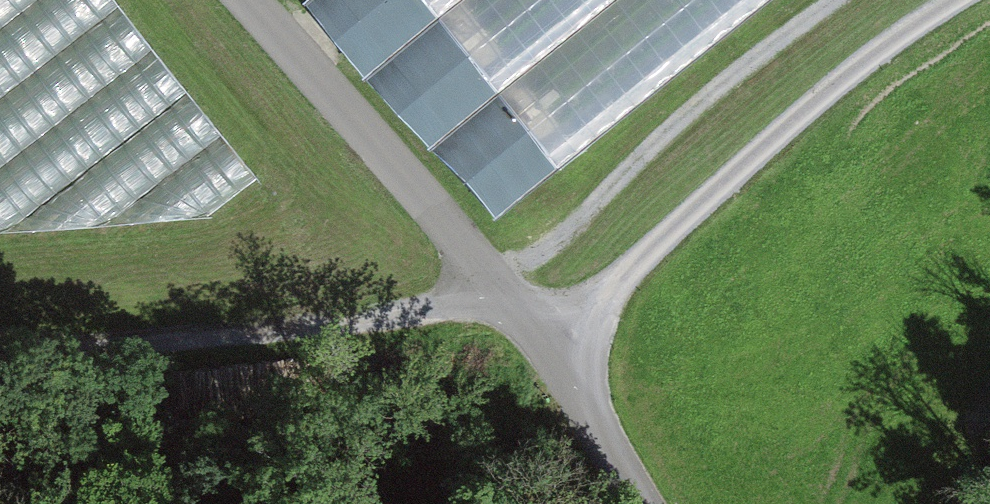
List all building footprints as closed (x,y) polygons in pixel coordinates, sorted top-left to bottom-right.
[(12,227),(79,179),(109,220),(181,169),(211,210),(230,197),(87,0),(0,0),(0,210),(12,227)]
